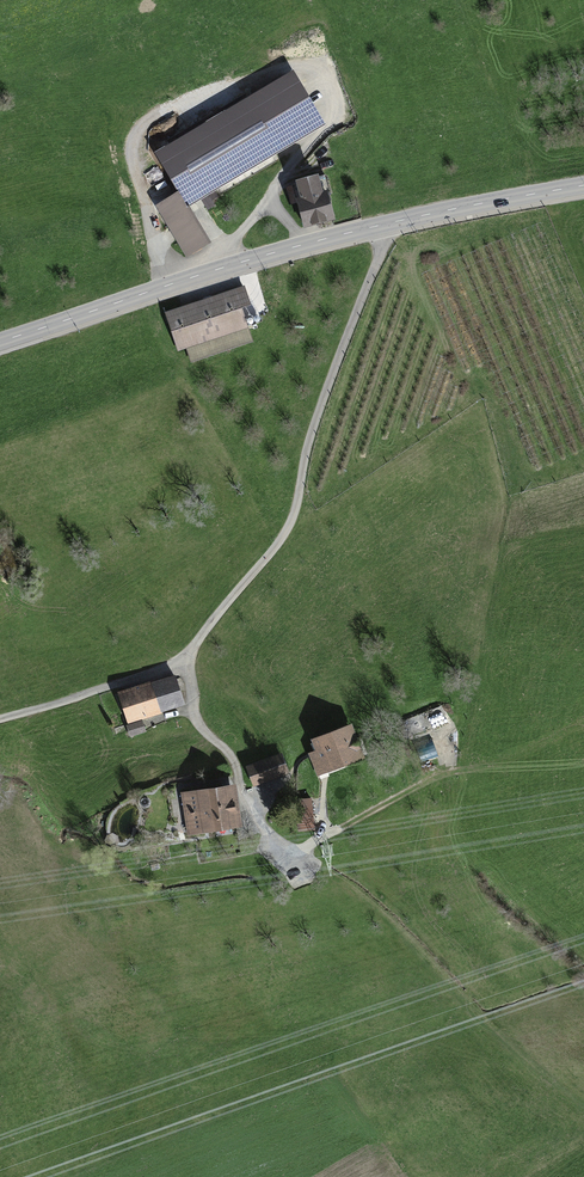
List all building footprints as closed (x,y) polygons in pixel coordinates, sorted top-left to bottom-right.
[(155,204),(187,256),(212,241),(190,204),(327,122),(294,67),(155,150),(179,190),(155,204)] [(297,203),(304,227),(336,218),(329,194),(331,193),(326,174),(319,176),(318,172),(296,178),(297,182),(286,185),(291,205),(297,203)] [(245,283),(164,311),(178,351),(249,327),(241,306),(252,303),(245,283)] [(151,680),(117,691),(127,724),(162,713),(162,712),(186,704),(176,674),(152,681),(151,680)] [(142,720),(126,725),(130,737),(146,732),(142,720)] [(353,721),(312,738),(316,749),(309,752),(318,775),(367,756),(353,721)] [(413,746),(420,763),(438,756),(432,739),(413,746)] [(282,752),(246,766),(253,786),(290,773),(282,752)] [(236,783),(181,791),(188,835),(243,826),(236,783)] [(313,803),(293,807),(298,831),(317,827),(313,803)]
